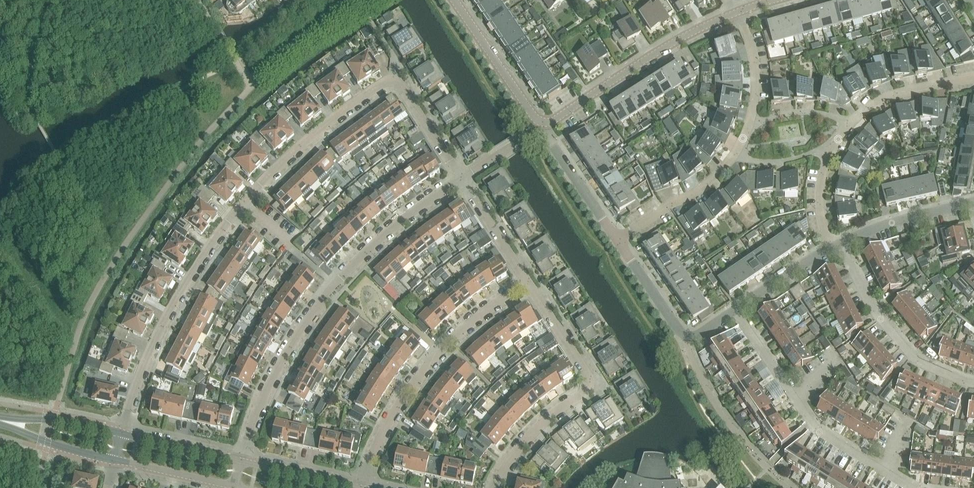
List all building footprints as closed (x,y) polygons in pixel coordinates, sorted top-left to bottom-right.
[(249,7),(243,0),(228,0),(227,3),(227,7),(228,10),(230,13),(233,14),(237,15),(240,14),(249,7)] [(502,4),(500,0),(489,0),(478,8),(480,7),(485,15),(483,16),(484,16),(502,4)] [(550,10),(555,6),(555,7),(557,7),(560,5),(561,3),(560,3),(564,0),(544,0),(550,10)] [(666,0),(654,0),(648,4),(650,7),(640,13),(651,30),(661,24),(663,27),(667,25),(662,18),(665,16),(665,18),(674,12),(666,0)] [(684,10),(685,9),(691,5),(690,4),(695,1),(699,8),(704,5),(704,4),(706,2),(707,4),(709,3),(707,1),(709,0),(678,0),(679,2),(675,4),(680,12),(684,9),(684,10)] [(857,0),(848,3),(847,2),(853,22),(853,21),(862,18),(862,19),(857,0)] [(862,19),(863,19),(863,18),(872,15),(872,16),(868,0),(857,0),(862,19)] [(878,0),(868,0),(872,16),(873,16),(872,15),(882,13),(878,0)] [(882,13),(882,12),(891,10),(892,12),(899,10),(896,0),(878,0),(882,13)] [(947,5),(944,0),(937,0),(928,6),(933,14),(947,5)] [(853,22),(847,2),(847,3),(838,5),(837,4),(843,24),(852,21),(852,22),(853,22)] [(489,25),(508,12),(502,4),(484,16),(485,15),(491,23),(489,24),(489,25)] [(843,24),(837,4),(837,5),(837,6),(828,8),(828,7),(827,7),(833,27),(833,26),(842,24),(843,24)] [(938,23),(953,14),(947,5),(933,14),(938,23)] [(833,27),(827,7),(827,8),(818,11),(818,10),(823,30),(823,29),(833,27)] [(529,10),(534,19),(539,16),(533,8),(530,9),(529,10)] [(808,13),(813,33),(814,33),(813,32),(823,29),(823,30),(818,10),(817,10),(818,11),(808,14),(808,13)] [(495,33),(514,20),(508,12),(489,25),(490,25),(491,24),(497,32),(495,33)] [(547,13),(542,16),(548,25),(553,21),(547,13)] [(813,33),(808,13),(807,13),(808,14),(799,16),(798,15),(798,16),(804,35),(813,32),(813,33)] [(389,14),(384,17),(387,22),(388,23),(393,19),(389,14)] [(944,32),(958,23),(953,14),(938,23),(944,32)] [(788,18),(794,38),(794,37),(803,35),(804,35),(798,16),(798,17),(789,19),(788,18)] [(619,29),(612,34),(613,36),(612,36),(614,40),(617,43),(623,52),(636,44),(633,39),(635,37),(641,33),(633,20),(631,18),(618,27),(619,29)] [(794,38),(788,18),(788,19),(779,22),(779,21),(778,21),(784,41),(784,40),(793,38),(794,38)] [(501,41),(519,29),(514,20),(495,33),(497,32),(502,40),(501,41)] [(784,41),(778,21),(778,22),(768,25),(770,31),(764,32),(768,47),(775,45),(774,43),(783,40),(784,41)] [(949,40),(964,31),(958,23),(944,32),(949,40)] [(397,24),(386,32),(396,47),(397,46),(400,51),(406,47),(410,53),(403,58),(423,45),(412,27),(411,27),(412,28),(402,34),(397,25),(398,25),(397,24)] [(367,28),(362,31),(366,38),(373,33),(374,33),(369,26),(367,28)] [(506,50),(507,50),(525,37),(519,29),(501,41),(501,42),(503,41),(508,49),(506,50)] [(955,49),(969,40),(964,31),(949,40),(955,49)] [(563,37),(560,32),(554,36),(557,42),(563,37)] [(512,58),(531,46),(525,37),(507,50),(509,49),(514,57),(512,58)] [(867,38),(856,41),(857,47),(869,44),(867,38)] [(711,56),(714,65),(739,63),(734,48),(736,47),(733,39),(715,45),(718,53),(711,56)] [(955,49),(963,63),(973,56),(971,52),(973,49),(973,48),(969,40),(955,49)] [(590,73),(591,73),(600,67),(597,62),(608,54),(600,41),(588,48),(578,55),(590,73)] [(373,44),(368,47),(374,58),(379,55),(373,44)] [(926,71),(943,68),(929,45),(921,47),(923,55),(915,56),(918,75),(927,73),(926,71)] [(518,66),(518,67),(537,54),(531,46),(512,58),(513,59),(514,57),(520,65),(518,66)] [(915,74),(911,52),(909,49),(898,52),(899,59),(891,61),(895,80),(903,78),(903,76),(915,74)] [(368,53),(359,60),(369,76),(372,75),(373,76),(380,72),(368,53)] [(524,75),(542,62),(537,54),(518,67),(520,66),(525,74),(524,75)] [(880,83),(892,79),(888,64),(885,55),(871,60),(874,67),(866,70),(873,88),(881,85),(880,83)] [(358,84),(369,76),(359,60),(354,62),(351,57),(339,65),(346,76),(352,72),(355,75),(353,76),(358,84)] [(419,58),(408,65),(418,81),(419,80),(422,84),(428,80),(432,87),(425,91),(425,92),(445,79),(433,61),(433,62),(424,68),(418,59),(419,58)] [(530,83),(530,84),(548,71),(542,62),(524,75),(526,74),(531,82),(530,83)] [(671,67),(682,85),(684,89),(694,84),(691,80),(697,77),(690,66),(684,70),(680,63),(671,68),(671,67)] [(341,79),(346,76),(339,65),(334,69),(337,74),(328,80),(340,97),(342,95),(343,96),(350,91),(341,79)] [(861,95),(860,94),(870,87),(863,71),(859,65),(847,73),(851,79),(843,84),(854,100),(861,95)] [(681,85),(682,85),(671,67),(670,68),(671,69),(663,74),(662,73),(673,90),(681,84),(681,85)] [(716,87),(724,88),(741,92),(740,75),(742,75),(741,67),(722,68),(723,76),(715,77),(716,87)] [(573,82),(578,79),(571,68),(566,71),(573,82)] [(535,92),(554,79),(548,71),(530,84),(532,83),(537,91),(535,92)] [(654,78),(653,78),(664,96),(665,96),(664,95),(672,90),(673,91),(673,90),(662,73),(662,74),(654,79),(654,78)] [(645,84),(656,101),(664,95),(664,96),(653,78),(653,79),(654,80),(646,85),(645,84)] [(554,79),(535,92),(536,92),(537,91),(543,99),(541,100),(541,101),(547,97),(549,99),(562,90),(554,79)] [(329,105),(340,97),(328,80),(319,87),(325,96),(324,97),(329,105)] [(797,82),(797,101),(806,101),(806,99),(818,99),(820,84),(812,84),(812,82),(797,82)] [(770,86),(770,87),(771,86),(774,104),(783,102),(782,101),(794,99),(794,84),(786,85),(786,83),(770,86)] [(851,101),(841,86),(838,87),(839,86),(824,83),(820,101),(828,103),(829,101),(840,103),(840,105),(844,106),(851,101)] [(314,84),(309,87),(317,97),(321,94),(314,84)] [(636,89),(647,107),(647,106),(655,101),(656,102),(656,101),(645,84),(644,84),(645,85),(637,90),(636,89)] [(309,87),(304,91),(295,98),(311,118),(314,116),(315,118),(322,113),(312,101),(317,97),(309,87)] [(647,107),(636,89),(636,90),(636,91),(628,96),(628,95),(639,112),(647,106),(647,107)] [(441,91),(429,99),(439,114),(440,113),(443,118),(450,114),(454,120),(446,125),(447,125),(467,112),(455,94),(454,94),(455,95),(446,101),(440,92),(441,92),(441,91)] [(723,91),(720,106),(723,107),(721,112),(735,119),(739,103),(740,103),(742,95),(723,91)] [(766,107),(768,96),(758,94),(756,105),(766,107)] [(638,113),(639,112),(628,95),(627,95),(628,96),(620,101),(619,100),(630,118),(630,117),(638,112),(638,113)] [(288,121),(294,116),(297,119),(295,120),(301,127),(311,118),(295,98),(285,107),(280,111),(288,121)] [(383,106),(394,121),(407,111),(402,104),(398,107),(397,106),(392,99),(389,101),(383,106)] [(630,118),(619,100),(619,101),(619,102),(611,107),(614,112),(608,115),(616,128),(622,124),(621,123),(629,117),(630,118)] [(922,100),(923,120),(931,119),(932,127),(942,127),(947,102),(931,102),(931,100),(922,100)] [(904,107),(904,105),(896,108),(902,126),(910,123),(912,131),(920,128),(919,102),(904,107)] [(383,108),(375,113),(385,127),(394,121),(383,106),(382,106),(383,108)] [(691,106),(686,111),(694,118),(699,113),(691,106)] [(872,122),(883,138),(895,130),(894,128),(898,125),(894,110),(880,119),(879,118),(872,122)] [(279,119),(271,127),(284,142),(287,140),(288,141),(294,135),(284,124),(288,121),(280,111),(275,115),(279,119)] [(375,113),(366,120),(380,138),(389,132),(385,127),(375,113)] [(708,119),(703,128),(723,145),(730,130),(732,130),(735,123),(718,114),(715,122),(708,119)] [(670,118),(664,122),(668,129),(674,125),(670,118)] [(967,119),(965,129),(973,131),(973,121),(967,119)] [(358,126),(368,140),(371,145),(380,138),(366,120),(358,126)] [(776,124),(777,139),(798,138),(797,122),(776,124)] [(572,146),(575,151),(593,139),(587,130),(588,129),(584,123),(574,130),(578,136),(571,140),(573,144),(572,146)] [(268,124),(260,132),(263,135),(262,135),(270,143),(268,144),(274,151),(284,142),(271,127),(268,124)] [(477,128),(476,128),(474,124),(464,130),(462,126),(463,125),(462,125),(451,132),(461,148),(462,147),(465,151),(471,147),(476,154),(468,158),(468,159),(489,146),(477,128)] [(859,136),(854,142),(868,155),(874,149),(879,154),(883,149),(885,147),(871,125),(861,137),(859,136)] [(363,151),(371,145),(368,140),(358,126),(349,133),(363,151)] [(407,134),(411,140),(421,133),(417,127),(407,134)] [(651,129),(646,133),(649,138),(655,135),(651,129)] [(973,141),(973,131),(965,129),(963,139),(973,141)] [(257,132),(252,136),(261,145),(265,141),(257,132)] [(340,139),(350,153),(354,157),(363,151),(349,133),(340,139)] [(421,133),(411,140),(410,140),(414,146),(425,139),(421,133)] [(696,137),(690,144),(695,151),(704,166),(715,153),(717,154),(722,148),(708,135),(702,142),(696,137)] [(252,145),(244,153),(259,167),(261,165),(262,166),(268,160),(257,149),(261,145),(252,136),(248,140),(252,145)] [(350,153),(340,139),(331,146),(332,146),(333,147),(328,151),(336,161),(339,164),(343,160),(342,159),(350,153)] [(599,148),(593,139),(575,151),(577,150),(580,153),(578,155),(581,160),(599,148)] [(963,139),(961,149),(973,152),(973,141),(963,139)] [(873,163),(865,157),(853,146),(846,160),(845,159),(841,167),(858,175),(862,168),(869,171),(873,163)] [(587,169),(605,157),(599,148),(581,160),(583,159),(586,162),(584,163),(587,169)] [(961,149),(956,148),(954,158),(956,158),(973,162),(973,152),(961,149)] [(314,161),(326,173),(334,166),(332,164),(336,161),(328,151),(324,155),(322,154),(319,157),(319,156),(314,161)] [(681,151),(672,157),(681,181),(695,172),(696,173),(703,169),(692,153),(685,158),(681,151)] [(259,167),(244,153),(241,156),(236,152),(226,163),(236,172),(241,166),(244,169),(243,170),(249,177),(259,167)] [(212,162),(214,160),(218,156),(215,153),(210,159),(212,162)] [(420,162),(431,178),(440,172),(435,164),(439,161),(434,153),(420,162)] [(593,178),(611,166),(605,157),(587,169),(589,168),(592,171),(590,172),(593,178)] [(431,178),(420,162),(417,158),(408,164),(421,183),(429,177),(430,179),(431,178)] [(958,169),(973,172),(973,162),(956,158),(954,168),(958,169)] [(306,169),(318,181),(322,185),(330,178),(326,173),(314,161),(306,169)] [(662,162),(645,168),(655,191),(671,186),(671,188),(679,185),(673,167),(665,170),(662,162)] [(234,193),(236,191),(238,192),(244,186),(232,176),(236,172),(226,163),(222,168),(222,169),(221,170),(221,171),(221,172),(221,173),(222,174),(222,175),(223,176),(219,180),(234,193)] [(412,189),(421,183),(408,164),(399,170),(402,174),(412,189)] [(617,174),(611,166),(593,178),(594,178),(596,177),(598,180),(596,181),(599,187),(617,174)] [(514,186),(503,168),(482,181),(483,181),(490,177),(494,183),(488,187),(491,191),(490,192),(500,208),(511,200),(510,200),(504,191),(513,185),(514,186)] [(318,181),(306,169),(299,176),(310,188),(318,181)] [(973,174),(973,172),(958,169),(956,179),(972,182),(973,174)] [(837,185),(836,194),(854,197),(857,182),(855,182),(856,177),(842,170),(839,186),(837,185)] [(748,172),(739,178),(749,191),(753,189),(758,189),(758,191),(773,192),(774,173),(765,173),(765,175),(754,174),(754,172),(748,172)] [(789,175),(777,175),(776,190),(783,190),(783,192),(798,192),(798,173),(789,173),(789,175)] [(404,195),(412,189),(402,174),(393,181),(404,195)] [(606,195),(623,183),(617,174),(599,187),(600,187),(602,185),(604,189),(602,190),(606,195)] [(291,184),(302,196),(307,200),(314,193),(310,188),(299,176),(291,184)] [(923,179),(927,198),(937,196),(933,177),(932,177),(933,177),(923,179)] [(913,181),(917,200),(927,198),(923,179),(922,179),(922,180),(913,182),(913,181)] [(970,193),(972,182),(956,179),(952,196),(954,197),(961,196),(962,191),(970,193)] [(234,193),(219,180),(210,191),(202,185),(198,190),(202,192),(212,200),(217,193),(220,196),(219,198),(226,204),(234,193)] [(731,186),(721,194),(730,206),(736,202),(737,204),(748,195),(737,180),(730,185),(731,186)] [(396,201),(404,195),(393,181),(385,187),(396,201)] [(907,202),(917,200),(913,181),(912,181),(913,182),(903,184),(903,183),(907,202)] [(612,204),(629,192),(623,183),(606,195),(606,196),(608,194),(610,198),(608,199),(612,204)] [(893,185),(897,205),(907,202),(903,183),(902,183),(903,184),(893,186),(893,185)] [(940,196),(947,195),(944,183),(938,184),(940,196)] [(302,196),(291,184),(283,191),(295,203),(302,196)] [(887,207),(897,205),(893,185),(892,186),(893,186),(883,188),(883,186),(876,188),(879,200),(885,199),(887,207)] [(385,187),(376,194),(387,207),(396,201),(385,187)] [(332,195),(335,198),(340,194),(337,190),(332,195)] [(373,190),(365,197),(368,201),(379,214),(387,207),(376,194),(373,190)] [(295,203),(283,191),(275,199),(278,202),(273,207),(283,215),(295,203)] [(194,212),(210,224),(211,222),(213,223),(218,216),(206,207),(212,200),(202,192),(196,200),(201,203),(194,212)] [(635,201),(629,192),(612,204),(612,205),(614,203),(616,207),(614,208),(618,214),(627,208),(630,213),(641,206),(637,200),(635,201)] [(712,201),(701,208),(709,220),(715,216),(716,218),(728,210),(717,194),(711,199),(712,201)] [(335,198),(332,195),(327,200),(330,203),(335,198)] [(852,199),(837,197),(839,213),(837,213),(838,221),(857,219),(855,204),(853,204),(852,199)] [(372,221),(379,214),(368,201),(360,208),(372,221)] [(512,226),(516,233),(522,241),(533,234),(533,233),(532,234),(526,225),(535,219),(536,220),(525,202),(504,215),(505,215),(512,210),(516,217),(510,221),(513,225),(512,226)] [(469,208),(465,211),(460,203),(450,209),(461,225),(475,216),(469,208)] [(357,204),(349,211),(352,215),(364,228),(372,221),(360,208),(357,204)] [(316,210),(319,213),(324,208),(321,205),(316,210)] [(691,214),(679,221),(693,241),(704,235),(700,228),(707,224),(697,208),(690,212),(691,214)] [(451,211),(442,217),(452,231),(461,225),(450,209),(451,211)] [(319,213),(316,210),(311,215),(314,218),(319,213)] [(201,235),(210,224),(194,212),(190,217),(185,213),(177,225),(187,232),(192,225),(195,228),(194,229),(201,235)] [(344,222),(356,235),(364,228),(352,215),(344,222)] [(626,216),(613,222),(617,231),(630,226),(626,216)] [(433,223),(444,237),(452,231),(442,217),(433,223)] [(356,235),(344,222),(336,230),(349,242),(356,235)] [(806,243),(801,236),(807,232),(800,222),(794,226),(792,223),(784,229),(786,233),(798,250),(798,249),(798,248),(806,243)] [(435,243),(444,237),(433,223),(425,229),(435,243)] [(189,233),(187,232),(177,225),(165,242),(170,245),(187,256),(188,254),(190,255),(195,248),(184,240),(189,233)] [(966,236),(965,233),(964,227),(956,229),(950,231),(949,225),(934,229),(939,246),(945,245),(966,239),(965,236),(966,236)] [(427,250),(435,243),(425,229),(416,236),(427,250)] [(244,236),(240,242),(254,252),(260,243),(261,244),(265,239),(253,230),(249,235),(246,233),(244,236)] [(349,242),(336,230),(329,237),(342,250),(349,242)] [(474,245),(477,243),(488,236),(484,230),(471,239),(474,245)] [(667,246),(667,245),(666,246),(660,237),(662,236),(658,231),(647,238),(651,243),(644,248),(647,252),(645,253),(648,258),(667,246)] [(453,233),(445,237),(452,249),(460,245),(453,233)] [(778,238),(790,255),(789,254),(797,249),(798,250),(786,233),(787,233),(779,239),(778,238)] [(907,234),(901,236),(905,248),(910,246),(907,234)] [(416,236),(408,243),(419,256),(427,250),(416,236)] [(488,236),(477,243),(481,249),(491,242),(488,236)] [(546,236),(526,249),(527,249),(534,244),(538,251),(532,255),(535,259),(534,260),(544,275),(555,268),(555,267),(554,268),(548,259),(557,253),(558,254),(546,236)] [(342,250),(329,237),(322,245),(321,245),(334,257),(342,250)] [(770,244),(781,261),(781,260),(789,255),(790,255),(778,238),(778,239),(770,244)] [(967,243),(966,239),(945,245),(948,256),(941,257),(943,263),(957,260),(956,254),(962,253),(970,251),(968,243),(967,243)] [(319,267),(324,263),(327,265),(334,257),(321,245),(322,245),(317,241),(305,254),(319,267)] [(234,251),(247,261),(252,264),(258,255),(254,252),(240,242),(234,251)] [(869,262),(886,253),(881,242),(870,248),(871,250),(864,253),(869,262)] [(399,250),(411,263),(414,266),(422,259),(419,256),(408,243),(399,250)] [(761,250),(773,267),(772,266),(780,260),(781,261),(770,244),(769,244),(770,245),(762,250),(761,250)] [(165,266),(169,259),(173,261),(172,263),(179,268),(187,256),(170,245),(162,257),(155,253),(152,258),(154,259),(165,266)] [(655,267),(673,255),(673,254),(672,255),(666,246),(667,246),(648,258),(649,258),(651,257),(653,261),(651,262),(655,267)] [(920,248),(914,252),(917,258),(923,255),(920,248)] [(399,250),(391,257),(403,270),(411,263),(399,250)] [(753,256),(764,273),(765,272),(764,272),(772,266),(773,267),(761,250),(761,251),(753,256),(753,255),(753,256)] [(227,260),(246,273),(252,264),(247,261),(234,251),(227,260)] [(891,264),(886,253),(869,262),(874,272),(891,264)] [(661,276),(679,264),(679,263),(678,264),(672,255),(673,255),(655,267),(657,266),(659,269),(657,271),(661,276)] [(500,256),(486,265),(497,282),(507,276),(501,267),(506,264),(500,256)] [(744,261),(756,278),(756,277),(763,272),(764,273),(753,256),(752,256),(753,256),(745,262),(745,261),(744,261)] [(272,257),(268,262),(273,265),(277,260),(272,257)] [(391,257),(384,264),(396,277),(403,270),(391,257)] [(459,263),(455,258),(450,262),(454,266),(459,263)] [(165,266),(154,259),(150,266),(149,268),(149,270),(149,272),(150,273),(152,275),(149,280),(166,290),(167,287),(169,288),(173,281),(160,273),(165,266)] [(240,282),(246,273),(227,260),(221,269),(235,278),(240,282)] [(736,267),(748,284),(747,283),(755,278),(756,279),(756,278),(744,261),(744,262),(737,267),(736,267)] [(308,288),(315,280),(311,277),(315,272),(305,264),(294,278),(308,288)] [(384,264),(375,272),(378,275),(374,279),(376,281),(383,289),(396,277),(384,264)] [(679,264),(661,276),(663,275),(665,278),(663,280),(667,285),(685,273),(685,272),(684,273),(679,264)] [(874,272),(879,283),(896,274),(891,264),(874,272)] [(497,282),(486,265),(477,271),(488,286),(496,280),(497,282)] [(966,290),(970,286),(973,282),(973,265),(972,267),(973,267),(968,272),(964,267),(953,278),(966,290)] [(727,273),(739,290),(739,289),(747,283),(747,284),(748,284),(736,267),(736,268),(728,273),(727,273)] [(815,274),(821,286),(838,277),(833,267),(827,270),(826,268),(815,274)] [(437,272),(441,276),(446,273),(442,268),(437,272)] [(221,269),(215,277),(229,287),(235,278),(221,269)] [(568,269),(548,282),(549,283),(556,278),(560,284),(554,289),(557,293),(556,294),(566,309),(577,302),(577,301),(576,302),(570,293),(579,287),(580,288),(568,269)] [(469,277),(480,292),(488,286),(477,271),(469,277)] [(919,271),(912,275),(915,280),(921,275),(919,271)] [(441,276),(437,272),(433,276),(436,280),(441,276)] [(673,294),(691,281),(690,282),(685,273),(667,285),(669,284),(671,287),(669,289),(673,294)] [(739,290),(727,273),(728,274),(719,279),(730,295),(738,289),(739,290)] [(902,285),(896,274),(879,283),(884,292),(890,289),(891,290),(902,285)] [(210,288),(207,293),(217,299),(220,295),(222,296),(229,287),(215,277),(208,286),(209,287),(210,288)] [(460,283),(471,298),(480,292),(469,277),(460,283)] [(821,286),(826,295),(843,287),(838,277),(821,286)] [(924,277),(917,282),(920,286),(926,281),(924,277)] [(287,286),(301,297),(308,288),(294,278),(287,286)] [(166,290),(149,280),(146,285),(140,282),(133,295),(145,301),(149,294),(152,296),(151,297),(159,302),(166,290)] [(673,294),(675,293),(677,296),(675,298),(679,303),(697,290),(696,290),(691,282),(691,281),(673,294)] [(283,283),(277,292),(281,295),(295,305),(301,297),(287,286),(283,283)] [(420,287),(424,291),(428,287),(425,283),(420,287)] [(471,298),(460,283),(452,290),(463,304),(471,298)] [(794,288),(802,298),(806,295),(799,284),(794,288)] [(424,291),(420,287),(416,291),(419,295),(424,291)] [(826,295),(831,305),(848,296),(843,287),(826,295)] [(802,298),(794,288),(789,291),(797,301),(802,298)] [(935,298),(941,293),(938,289),(932,294),(935,298)] [(444,297),(456,311),(463,304),(452,290),(444,297)] [(685,312),(703,299),(697,291),(697,290),(679,303),(681,302),(683,305),(681,306),(685,312)] [(893,305),(900,313),(914,300),(906,291),(897,299),(898,300),(893,305)] [(215,304),(217,299),(207,293),(204,298),(202,297),(200,301),(200,300),(197,307),(212,314),(217,305),(215,304)] [(941,293),(935,298),(938,301),(944,297),(941,293)] [(136,303),(129,316),(147,325),(149,322),(151,323),(154,315),(141,309),(145,301),(133,295),(131,300),(136,303)] [(289,314),(295,305),(281,295),(275,304),(289,314)] [(831,305),(835,314),(853,306),(848,296),(831,305)] [(436,304),(448,318),(456,311),(444,297),(436,304)] [(436,304),(432,299),(424,307),(440,324),(448,318),(436,304)] [(704,320),(714,313),(710,307),(709,308),(703,300),(703,299),(685,312),(687,311),(689,314),(688,315),(691,321),(700,315),(704,320)] [(922,309),(914,300),(900,313),(907,322),(922,309)] [(765,323),(781,312),(774,302),(763,308),(765,310),(759,314),(765,323)] [(238,303),(235,309),(240,312),(244,307),(238,303)] [(587,343),(599,336),(599,335),(598,336),(592,327),(601,321),(602,322),(602,321),(590,303),(570,316),(571,317),(578,312),(582,318),(575,322),(578,326),(577,327),(587,343)] [(284,322),(289,314),(275,304),(269,313),(284,322)] [(537,312),(532,315),(527,306),(517,313),(518,314),(528,329),(542,320),(537,312)] [(838,320),(840,324),(857,316),(853,306),(835,314),(838,320)] [(197,307),(192,316),(212,327),(217,317),(212,314),(197,307)] [(424,307),(415,315),(420,320),(416,324),(425,333),(429,329),(433,332),(440,324),(424,307)] [(345,313),(341,310),(334,319),(348,330),(359,316),(350,309),(348,308),(345,313)] [(949,308),(943,313),(946,317),(952,311),(949,308)] [(929,318),(922,309),(907,322),(915,330),(929,318)] [(771,332),(787,321),(781,312),(765,323),(771,332)] [(269,313),(263,322),(278,331),(284,322),(269,313)] [(528,329),(518,314),(509,320),(520,335),(528,329)] [(141,337),(147,325),(129,316),(124,327),(134,332),(133,333),(141,337)] [(212,327),(192,316),(187,326),(202,334),(207,336),(212,327)] [(862,326),(857,316),(840,324),(846,336),(857,330),(856,329),(862,326)] [(937,327),(929,318),(915,330),(921,338),(927,334),(928,335),(937,327)] [(278,331),(263,322),(259,319),(253,328),(272,340),(278,331)] [(346,341),(353,333),(348,330),(334,319),(328,328),(346,341)] [(500,326),(511,341),(514,345),(522,339),(520,335),(509,320),(500,326)] [(777,341),(793,330),(787,321),(771,332),(777,341)] [(197,343),(202,334),(187,326),(182,335),(197,343)] [(511,341),(500,326),(492,333),(503,347),(511,341)] [(115,332),(127,337),(129,332),(118,327),(115,332)] [(272,340),(253,328),(248,338),(267,349),(272,340)] [(322,337),(340,350),(346,341),(328,328),(322,337)] [(734,329),(723,337),(726,341),(737,333),(734,329)] [(364,330),(361,335),(367,340),(370,335),(364,330)] [(398,343),(412,354),(420,346),(416,343),(420,338),(410,330),(406,334),(398,343)] [(793,330),(777,341),(783,350),(799,339),(793,330)] [(855,331),(846,336),(848,340),(856,334),(855,331)] [(127,337),(115,332),(113,338),(124,343),(127,337)] [(374,337),(378,340),(382,336),(377,332),(374,337)] [(503,347),(492,333),(484,340),(495,353),(503,347)] [(852,345),(861,354),(875,341),(867,333),(862,338),(861,336),(852,345)] [(541,349),(555,340),(551,334),(537,343),(541,349)] [(192,353),(197,343),(182,335),(177,345),(192,353)] [(934,347),(941,350),(939,356),(949,360),(955,342),(944,338),(944,337),(938,335),(934,347)] [(711,360),(713,364),(733,350),(726,341),(723,337),(723,336),(711,344),(714,349),(710,352),(714,358),(711,360)] [(818,340),(825,350),(831,346),(824,336),(818,340)] [(316,346),(335,358),(340,350),(322,337),(316,346)] [(378,340),(374,337),(370,341),(374,345),(378,340)] [(624,355),(612,337),(606,341),(600,345),(592,350),(592,351),(600,346),(604,352),(598,356),(601,361),(599,361),(609,377),(621,369),(620,370),(614,361),(623,355),(624,356),(624,355)] [(267,349),(248,338),(242,347),(262,358),(267,349)] [(740,342),(743,346),(749,342),(746,338),(740,342)] [(799,339),(783,350),(789,359),(805,348),(799,339)] [(495,353),(484,340),(475,346),(488,360),(495,353)] [(555,340),(541,349),(544,354),(558,345),(555,340)] [(833,344),(833,345),(836,348),(842,344),(840,340),(833,344)] [(861,354),(868,362),(882,349),(875,341),(861,354)] [(743,346),(740,342),(734,346),(736,351),(743,346)] [(955,342),(949,360),(959,363),(965,345),(955,342)] [(117,343),(113,354),(131,361),(132,358),(134,359),(137,351),(117,343)] [(392,351),(406,362),(412,354),(398,343),(392,351)] [(177,345),(172,355),(187,362),(191,365),(196,355),(192,353),(177,345)] [(959,363),(968,366),(973,350),(973,348),(965,345),(959,363)] [(310,355),(325,364),(329,367),(335,358),(316,346),(310,355)] [(488,360),(475,346),(467,355),(480,368),(488,360)] [(844,346),(837,351),(840,355),(847,350),(844,346)] [(242,347),(237,357),(242,359),(257,367),(262,358),(242,347)] [(789,359),(796,368),(801,364),(802,366),(813,359),(805,348),(789,359)] [(868,362),(875,370),(889,357),(882,349),(868,362)] [(733,350),(713,364),(716,367),(719,365),(723,371),(739,360),(733,350)] [(406,362),(392,351),(385,360),(400,370),(406,362)] [(126,374),(131,361),(113,354),(110,359),(105,357),(100,370),(112,375),(115,367),(118,369),(118,370),(126,374)] [(182,372),(187,362),(172,355),(167,365),(170,366),(168,373),(180,377),(182,372)] [(320,373),(325,364),(310,355),(304,364),(320,373)] [(512,358),(516,363),(521,359),(517,355),(512,358)] [(753,361),(756,365),(762,361),(759,357),(753,361)] [(897,366),(889,357),(875,370),(884,380),(893,372),(891,370),(897,366)] [(516,363),(512,358),(508,362),(511,366),(516,363)] [(253,376),(257,367),(242,359),(237,369),(253,376)] [(564,385),(574,379),(568,370),(573,367),(567,359),(553,368),(564,385)] [(93,360),(91,367),(100,370),(102,363),(93,360)] [(400,370),(385,360),(379,368),(394,379),(400,370)] [(739,360),(723,371),(727,377),(724,379),(726,382),(745,369),(739,360)] [(452,370),(466,382),(469,385),(477,378),(460,361),(452,370)] [(756,365),(753,361),(747,365),(749,370),(756,365)] [(315,382),(319,385),(324,376),(320,373),(304,364),(299,374),(315,382)] [(853,373),(859,368),(856,364),(850,369),(853,373)] [(394,379),(379,368),(375,365),(369,374),(388,387),(394,379)] [(551,365),(542,371),(544,374),(555,389),(563,384),(564,385),(553,368),(551,365)] [(512,370),(516,374),(520,370),(517,366),(512,370)] [(844,366),(839,370),(847,380),(852,377),(844,366)] [(225,382),(229,384),(241,390),(244,385),(248,387),(253,376),(237,369),(232,367),(225,382)] [(498,371),(501,375),(506,371),(502,367),(498,371)] [(859,368),(853,373),(855,376),(862,372),(859,368)] [(736,389),(752,379),(745,369),(726,382),(729,386),(732,383),(736,389)] [(466,382),(452,370),(445,378),(459,390),(466,382)] [(501,375),(498,371),(493,375),(497,379),(501,375)] [(533,378),(535,381),(547,395),(555,389),(544,374),(542,371),(533,378)] [(634,371),(614,384),(614,385),(622,380),(626,386),(620,390),(622,395),(621,395),(631,411),(643,403),(642,403),(641,403),(636,394),(645,389),(645,390),(646,389),(634,371)] [(177,384),(180,377),(168,373),(165,379),(177,384)] [(895,390),(907,395),(914,377),(904,373),(902,379),(900,379),(895,390)] [(294,383),(310,391),(314,394),(319,385),(315,382),(299,374),(294,383)] [(369,374),(363,383),(367,386),(383,396),(388,387),(369,374)] [(212,376),(209,383),(205,381),(204,385),(216,390),(220,379),(212,376)] [(766,380),(768,384),(775,380),(772,376),(766,380)] [(844,388),(853,393),(857,387),(858,386),(852,377),(847,380),(848,382),(844,388)] [(916,399),(924,381),(914,377),(907,395),(916,399)] [(459,390),(445,378),(438,386),(452,398),(459,390)] [(547,395),(535,381),(533,378),(524,384),(539,401),(547,395)] [(739,401),(758,388),(752,379),(736,389),(740,396),(737,398),(739,401)] [(768,384),(766,380),(759,384),(762,388),(768,384)] [(116,393),(118,386),(119,387),(120,386),(96,381),(94,389),(98,390),(96,400),(92,399),(115,405),(118,393),(116,393)] [(495,386),(498,390),(503,385),(499,381),(495,386)] [(925,403),(933,385),(924,381),(916,399),(925,403)] [(290,401),(302,407),(310,391),(294,383),(289,393),(293,395),(290,401)] [(383,396),(367,386),(363,383),(357,392),(361,395),(377,404),(383,396)] [(226,391),(238,397),(241,390),(229,384),(226,391)] [(524,384),(516,392),(519,395),(531,408),(539,401),(524,384)] [(207,386),(200,385),(198,395),(204,397),(207,386)] [(935,407),(942,389),(933,385),(925,403),(935,407)] [(452,398),(438,386),(432,395),(446,406),(452,398)] [(498,390),(495,386),(490,390),(494,394),(498,390)] [(878,386),(873,393),(877,396),(882,389),(878,386)] [(887,387),(880,397),(885,401),(892,391),(887,387)] [(477,392),(481,396),(485,391),(481,388),(477,392)] [(758,388),(739,401),(741,404),(745,402),(749,408),(765,397),(758,388)] [(944,411),(952,394),(942,389),(935,407),(944,411)] [(172,395),(156,391),(151,413),(160,415),(162,416),(163,415),(167,416),(171,399),(172,395)] [(481,396),(477,392),(473,396),(477,400),(481,396)] [(818,409),(827,415),(837,399),(826,392),(820,402),(821,403),(818,409)] [(778,399),(781,403),(787,399),(785,394),(778,399)] [(952,394),(944,411),(956,416),(961,405),(959,404),(962,398),(952,394)] [(355,402),(357,404),(356,405),(356,406),(353,411),(364,417),(367,412),(372,414),(377,404),(361,395),(361,396),(359,395),(357,395),(354,400),(355,402)] [(446,406),(432,395),(425,403),(440,414),(446,406)] [(511,402),(523,415),(531,408),(519,395),(511,402)] [(586,411),(586,412),(590,419),(592,422),(593,424),(594,423),(593,422),(599,418),(606,429),(605,430),(624,418),(610,396),(609,396),(611,398),(600,405),(599,404),(586,412),(586,411)] [(752,420),(771,407),(765,397),(749,408),(753,414),(750,417),(752,420)] [(193,403),(171,399),(167,416),(189,421),(193,403)] [(478,403),(483,407),(486,402),(482,399),(478,403)] [(781,403),(778,399),(772,403),(775,407),(781,403)] [(836,421),(846,404),(837,399),(827,415),(836,421)] [(298,413),(302,407),(290,401),(287,407),(298,413)] [(464,407),(468,410),(472,406),(468,402),(464,407)] [(503,410),(516,423),(523,415),(511,402),(503,410)] [(419,413),(435,422),(440,414),(425,403),(419,413)] [(483,407),(478,403),(475,407),(479,411),(483,407)] [(192,422),(213,427),(217,409),(196,404),(192,422)] [(846,404),(836,421),(845,426),(855,410),(846,404)] [(881,409),(892,416),(895,411),(884,404),(881,409)] [(229,430),(233,412),(235,408),(224,405),(223,410),(222,410),(217,409),(213,427),(218,428),(221,429),(221,428),(229,430)] [(468,410),(464,407),(460,412),(465,415),(468,410)] [(771,407),(752,420),(754,423),(758,421),(762,427),(778,416),(771,407)] [(364,417),(353,411),(352,410),(349,417),(361,423),(364,417)] [(503,410),(496,418),(509,430),(516,423),(503,410)] [(855,410),(845,426),(854,432),(865,415),(855,410)] [(414,430),(425,437),(430,440),(434,434),(429,431),(435,422),(419,413),(413,422),(418,425),(414,430)] [(791,417),(794,422),(800,417),(797,413),(791,417)] [(865,415),(854,432),(864,437),(874,421),(865,415)] [(926,426),(929,418),(923,415),(919,422),(926,426)] [(578,450),(591,440),(596,437),(587,426),(585,422),(579,416),(580,418),(570,426),(569,425),(557,434),(557,433),(557,434),(565,445),(566,444),(565,443),(571,439),(579,449),(578,450)] [(778,416),(762,427),(766,433),(763,436),(765,439),(784,426),(778,416)] [(794,422),(791,417),(785,422),(788,426),(794,422)] [(496,418),(489,427),(503,438),(509,430),(496,418)] [(874,421),(864,437),(873,443),(877,437),(878,438),(885,428),(874,421)] [(284,443),(289,444),(293,426),(288,425),(277,422),(273,440),(281,442),(284,443)] [(917,424),(914,429),(925,436),(928,431),(917,424)] [(314,431),(293,426),(289,444),(310,449),(314,431)] [(784,426),(765,439),(767,442),(770,440),(775,446),(779,443),(782,448),(792,437),(784,426)] [(478,440),(488,448),(492,443),(496,447),(503,438),(489,427),(482,435),(482,436),(478,440)] [(335,454),(340,430),(335,429),(333,435),(317,432),(313,449),(335,454)] [(342,456),(351,458),(352,452),(358,454),(362,435),(340,430),(335,454),(339,455),(339,456),(342,456)] [(422,443),(425,437),(414,430),(410,436),(422,443)] [(478,440),(469,433),(466,443),(472,447),(473,446),(484,454),(488,448),(478,440)] [(810,442),(815,444),(819,438),(814,435),(810,442)] [(555,474),(570,457),(550,439),(550,440),(552,441),(543,451),(541,450),(532,461),(532,460),(531,461),(542,470),(541,469),(546,464),(555,472),(555,473),(555,474)] [(815,444),(810,442),(806,448),(811,451),(815,444)] [(791,470),(795,472),(807,452),(795,444),(785,455),(789,458),(787,462),(794,466),(791,470)] [(830,454),(834,456),(838,450),(834,447),(830,454)] [(411,471),(415,454),(410,452),(399,450),(395,468),(403,470),(406,471),(406,470),(411,471)] [(390,452),(387,458),(394,460),(395,453),(390,452)] [(817,458),(807,452),(795,472),(798,474),(800,470),(807,474),(817,458)] [(911,465),(910,472),(921,473),(924,454),(911,452),(910,465),(911,465)] [(951,477),(954,458),(955,453),(945,452),(944,457),(941,476),(951,477)] [(436,458),(415,454),(411,471),(432,476),(436,458)] [(834,456),(830,454),(826,460),(830,463),(834,456)] [(931,474),(934,455),(924,454),(921,473),(931,474)] [(643,459),(636,479),(627,476),(624,484),(619,482),(615,487),(682,487),(681,482),(672,483),(670,458),(666,457),(663,456),(660,455),(657,455),(654,455),(652,455),(649,455),(647,455),(644,455),(643,459)] [(941,476),(944,457),(934,455),(931,474),(941,476)] [(817,458),(807,474),(813,478),(811,482),(814,484),(826,464),(817,458)] [(961,478),(964,460),(954,458),(951,477),(961,478)] [(457,482),(461,464),(439,459),(435,477),(457,482)] [(849,466),(853,468),(857,462),(853,459),(849,466)] [(961,478),(972,480),(973,473),(973,461),(964,460),(961,478)] [(461,464),(457,482),(462,483),(461,483),(464,484),(473,486),(477,467),(466,465),(461,464)] [(826,464),(814,484),(818,486),(820,482),(826,486),(836,470),(826,464)] [(853,468),(849,466),(845,472),(850,475),(853,468)] [(836,470),(826,486),(829,487),(838,487),(846,476),(836,470)] [(869,478),(873,480),(877,474),(873,471),(869,478)] [(838,487),(852,487),(855,482),(846,476),(838,487)] [(96,482),(72,477),(76,478),(73,487),(94,487),(96,482)] [(519,487),(543,487),(545,483),(521,477),(521,478),(523,478),(521,484),(520,484),(519,487)] [(873,480),(869,478),(865,484),(869,487),(873,480)]
